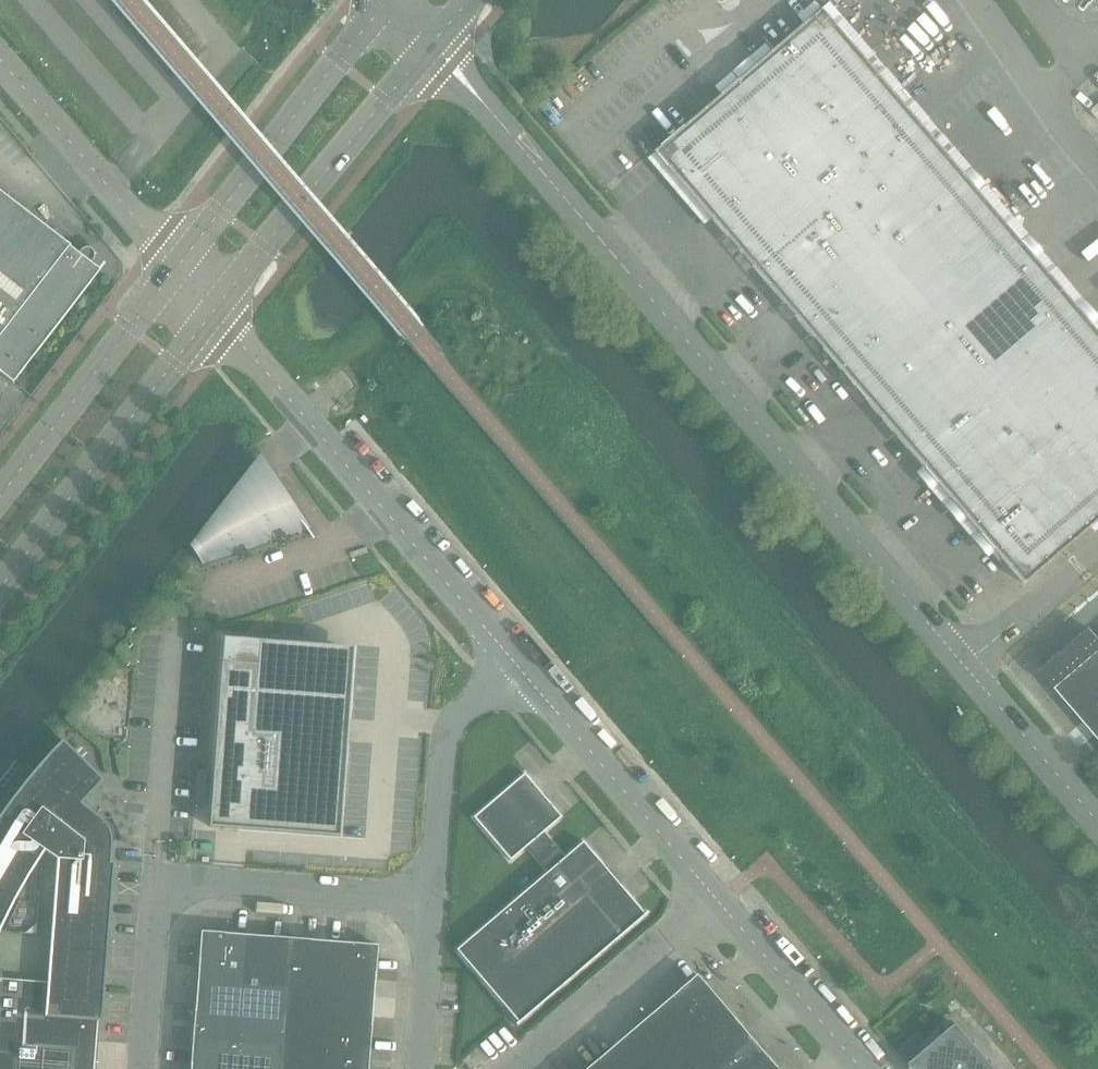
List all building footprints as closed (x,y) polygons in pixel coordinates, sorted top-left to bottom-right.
[(654,152),(712,219),(923,466),(995,551),(1009,567),(1023,584),(1089,527),(1097,520),(1097,333),(945,154),(822,10),(821,9),(771,51),(769,53),(720,95),(719,96),(654,152)] [(100,271),(101,270),(99,269),(91,263),(94,258),(94,254),(93,251),(90,248),(87,247),(83,248),(80,250),(78,253),(70,247),(70,246),(0,192),(0,373),(13,383),(100,271)] [(307,528),(262,465),(195,550),(204,563),(307,528)] [(1041,672),(1097,739),(1097,638),(1091,630),(1041,672)] [(223,638),(209,827),(339,836),(346,742),(339,741),(342,695),(345,695),(348,652),(321,650),(321,652),(313,652),(314,645),(223,638)] [(97,1030),(97,1022),(101,1022),(114,862),(110,862),(111,843),(114,840),(115,835),(115,830),(112,825),(109,822),(104,820),(101,820),(80,804),(103,781),(62,740),(58,745),(34,771),(0,815),(0,1068),(94,1068),(97,1030)] [(644,913),(619,885),(583,842),(564,857),(543,832),(561,817),(524,773),(473,817),(510,861),(527,846),(548,871),(456,950),(517,1022),(515,1024),(516,1025),(648,913),(646,911),(644,913)] [(242,988),(246,935),(215,933),(201,931),(200,946),(197,985),(242,988)] [(285,992),(289,938),(246,935),(242,988),(285,992)] [(329,995),(332,953),(333,942),(289,938),(285,992),(329,995)] [(373,999),(376,960),(377,945),(363,944),(350,943),(349,954),(332,953),(329,995),(373,999)] [(740,1026),(696,975),(648,1016),(629,1032),(660,1068),(689,1068),(740,1026)] [(281,1044),(285,992),(242,988),(197,985),(193,1037),(281,1044)] [(369,1051),(373,999),(329,995),(285,992),(281,1044),(369,1051)] [(906,1065),(909,1068),(992,1068),(953,1024),(906,1065)] [(767,1057),(740,1026),(689,1068),(777,1068),(767,1057)] [(629,1032),(586,1068),(660,1068),(629,1032)] [(281,1044),(193,1037),(190,1068),(279,1068),(281,1044)] [(369,1051),(281,1044),(279,1068),(368,1068),(369,1051)]
